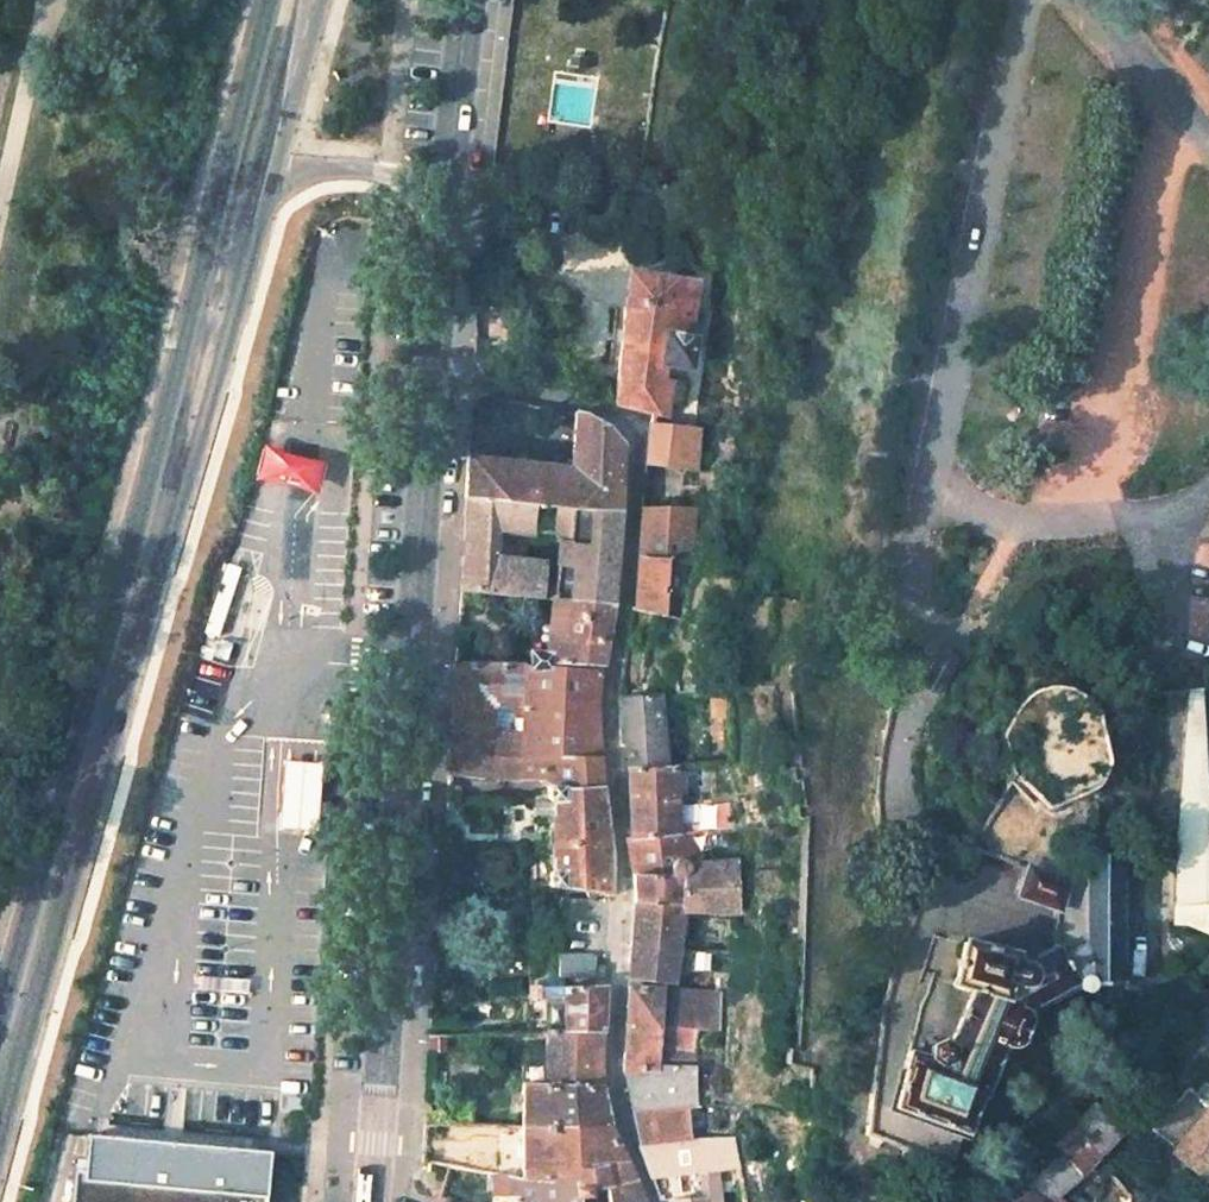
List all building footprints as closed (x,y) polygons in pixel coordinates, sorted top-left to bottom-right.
[(585,69),(586,57),(572,56),(570,66),(585,69)] [(690,337),(698,281),(629,270),(613,405),(651,413),(655,413),(661,365),(691,370),(695,337),(690,337)] [(620,515),(622,445),(605,426),(584,414),(574,412),(569,468),(469,458),(466,500),(620,515)] [(649,426),(645,462),(645,463),(664,466),(681,468),(685,431),(649,426)] [(282,446),(273,572),(308,572),(317,449),(282,446)] [(662,480),(679,482),(681,468),(664,466),(662,480)] [(612,606),(620,515),(466,500),(460,593),(550,601),(612,606)] [(682,560),(685,509),(640,510),(638,557),(669,559),(682,560)] [(523,560),(525,531),(498,528),(495,558),(523,560)] [(666,617),(669,559),(638,557),(635,611),(666,617)] [(554,582),(555,562),(542,561),(540,581),(554,582)] [(602,666),(612,606),(550,601),(545,653),(529,652),(528,667),(546,668),(547,663),(602,666)] [(448,776),(484,778),(518,780),(536,781),(547,788),(601,785),(597,754),(596,711),(602,671),(546,668),(528,667),(456,663),(452,711),(448,776)] [(1200,687),(1185,688),(1177,815),(1208,811),(1208,806),(1200,687)] [(666,767),(660,694),(617,698),(618,743),(625,744),(626,769),(666,767)] [(522,721),(523,707),(514,706),(513,721),(522,721)] [(1096,768),(1091,715),(1055,719),(1060,773),(1096,768)] [(681,834),(677,766),(666,767),(626,769),(629,839),(681,834)] [(315,820),(320,775),(282,772),(279,818),(315,820)] [(484,791),(484,778),(448,776),(447,788),(484,791)] [(517,809),(547,788),(536,781),(518,780),(517,809)] [(545,822),(546,845),(553,846),(553,843),(608,845),(601,785),(547,788),(546,800),(553,803),(553,821),(545,822)] [(457,826),(458,806),(446,805),(444,826),(457,826)] [(731,831),(730,805),(713,806),(716,833),(731,831)] [(1177,815),(1171,898),(1170,906),(1208,903),(1208,811),(1177,815)] [(1118,983),(1122,852),(1091,851),(1092,821),(1075,863),(1027,866),(1022,892),(1056,907),(1055,946),(1033,961),(962,940),(949,984),(969,990),(952,1043),(941,1038),(928,1044),(925,1055),(908,1049),(880,1136),(950,1162),(962,1135),(967,1137),(981,1098),(985,1099),(1006,1047),(1008,1047),(1012,1047),(1017,1045),(1018,1044),(1029,1016),(1028,1010),(1026,1006),(1074,983),(1075,986),(1076,988),(1079,990),(1082,991),(1085,991),(1088,989),(1092,984),(1118,983)] [(1122,852),(1122,833),(1111,832),(1112,822),(1092,821),(1091,851),(1122,852)] [(693,866),(690,832),(681,834),(629,839),(624,840),(632,878),(633,905),(683,905),(682,867),(693,866)] [(590,896),(593,898),(595,898),(598,897),(598,896),(609,897),(608,864),(610,856),(608,845),(553,843),(553,846),(546,845),(546,848),(553,848),(553,869),(547,875),(549,887),(589,894),(590,896)] [(739,912),(738,862),(727,863),(728,912),(739,912)] [(728,912),(727,863),(693,866),(682,867),(683,905),(683,912),(728,912)] [(674,984),(683,912),(683,905),(633,905),(628,987),(662,990),(663,984),(674,984)] [(591,978),(593,955),(558,954),(558,976),(591,978)] [(603,1015),(602,985),(528,987),(528,998),(540,997),(546,1003),(561,1003),(561,1032),(603,1033),(603,1015)] [(720,1031),(723,996),(662,990),(628,987),(624,1073),(657,1069),(694,1069),(697,1029),(720,1031)] [(603,1086),(603,1033),(561,1032),(545,1032),(545,1035),(543,1067),(522,1067),(522,1126),(612,1128),(611,1125),(603,1086)] [(444,1049),(444,1035),(429,1035),(428,1049),(444,1049)] [(624,1073),(632,1111),(687,1107),(697,1105),(694,1069),(657,1069),(624,1073)] [(1205,1080),(1194,1092),(1188,1086),(1150,1128),(1172,1147),(1168,1151),(1201,1182),(1208,1173),(1208,1084),(1205,1080)] [(1119,1132),(1093,1099),(1072,1122),(1098,1156),(1119,1132)] [(691,1142),(687,1107),(632,1111),(639,1148),(691,1142)] [(1072,1122),(1051,1145),(1058,1152),(1020,1184),(1033,1201),(1048,1201),(1058,1193),(1077,1177),(1098,1156),(1072,1122)] [(612,1128),(522,1126),(521,1180),(576,1183),(577,1189),(588,1189),(607,1188),(609,1201),(642,1201),(641,1196),(612,1128)] [(269,1152),(270,1140),(232,1138),(232,1150),(269,1152)] [(738,1170),(732,1138),(691,1142),(639,1148),(650,1179),(738,1170)] [(143,1158),(145,1144),(125,1142),(124,1158),(143,1158)] [(286,1154),(145,1144),(143,1158),(124,1158),(122,1179),(85,1177),(83,1201),(285,1201),(286,1190),(283,1189),(286,1154)] [(1011,1172),(968,1201),(1033,1201),(1020,1184),(1011,1172)] [(506,1196),(507,1178),(493,1176),(492,1194),(506,1196)] [(576,1183),(521,1180),(516,1180),(507,1178),(506,1196),(511,1201),(537,1201),(540,1201),(579,1201),(578,1197),(577,1189),(576,1183)] [(589,1196),(588,1189),(577,1189),(578,1197),(589,1196)] [(1058,1193),(1048,1201),(1065,1201),(1058,1193)]
